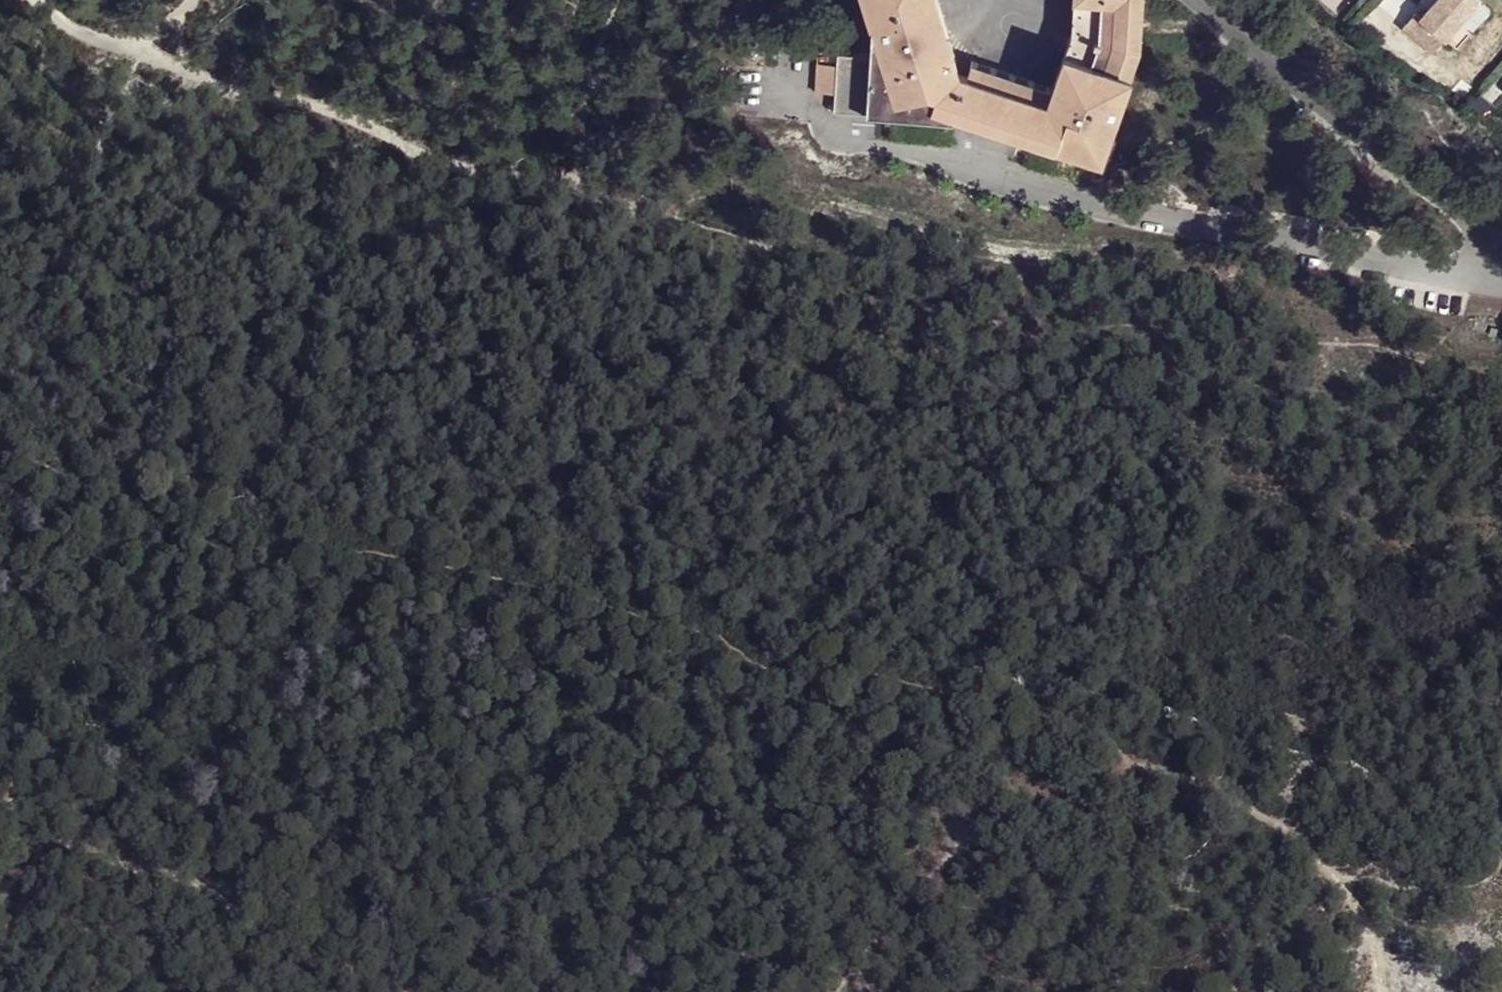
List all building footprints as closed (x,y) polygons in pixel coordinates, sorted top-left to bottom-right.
[(835,112),(869,114),(955,119),(957,115),(1104,163),(1142,47),(1145,0),(1076,0),(1073,34),(1054,91),(1050,103),(1007,89),(960,73),(958,63),(939,0),(866,0),(874,25),(872,54),(839,52),(835,112)] [(1408,23),(1438,49),(1480,0),(1437,0),(1426,14),(1420,9),(1408,23)] [(958,63),(960,73),(1007,89),(1050,103),(1054,91),(973,64),(972,67),(958,63)]
